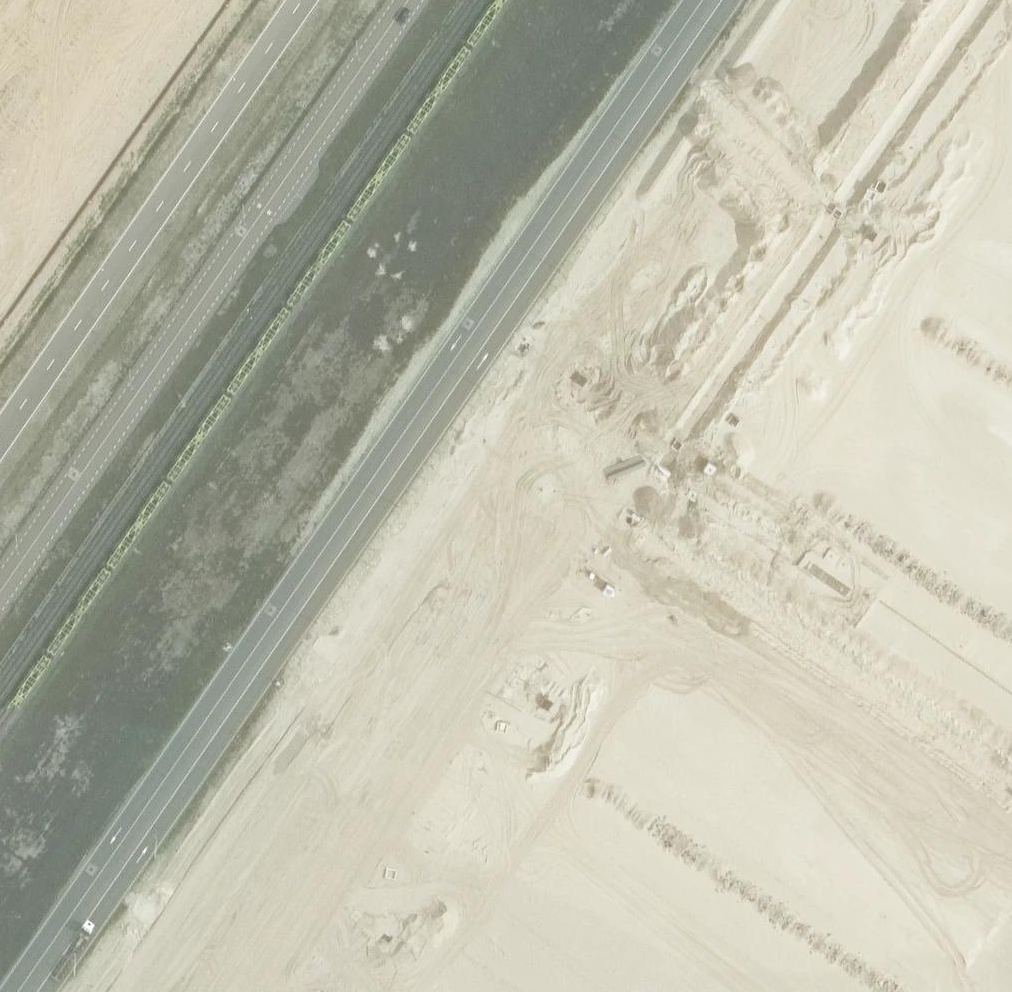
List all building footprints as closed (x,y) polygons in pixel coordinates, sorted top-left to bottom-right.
[(804,556),(798,564),(845,596),(850,588),(804,556)]
